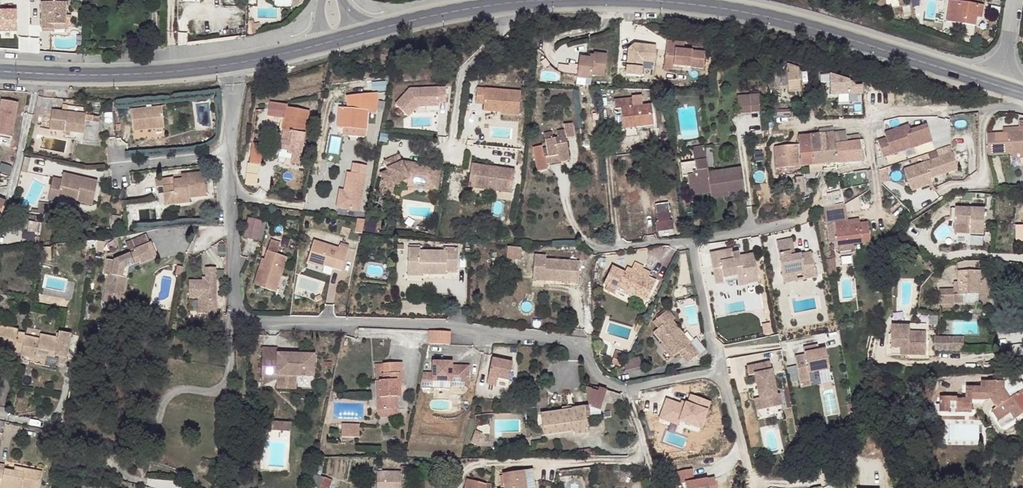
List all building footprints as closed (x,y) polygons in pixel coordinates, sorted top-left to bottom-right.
[(977,17),(979,5),(951,1),(947,22),(975,26),(977,17)] [(66,3),(41,3),(41,30),(47,30),(47,24),(65,25),(65,19),(71,19),(71,16),(65,16),(66,3)] [(17,32),(17,10),(0,11),(0,32),(17,32)] [(40,52),(40,37),(21,37),(21,52),(40,52)] [(683,49),(683,45),(683,41),(666,40),(665,57),(680,58),(680,64),(691,65),(704,66),(705,51),(693,49),(683,49)] [(594,54),(594,55),(593,58),(589,58),(579,57),(577,77),(591,79),(592,75),(604,76),(607,56),(594,54)] [(680,58),(665,57),(664,68),(690,70),(691,65),(680,64),(680,58)] [(777,89),(788,89),(788,65),(776,65),(777,89)] [(790,92),(802,91),(800,65),(788,66),(790,92)] [(386,80),(361,81),(362,93),(387,92),(386,80)] [(516,90),(472,88),(472,103),(480,104),(480,110),(498,111),(497,113),(515,113),(516,90)] [(394,108),(407,119),(416,109),(437,107),(437,104),(444,104),(443,89),(407,92),(394,108)] [(362,94),(347,95),(348,107),(339,107),(337,127),(344,127),(366,129),(368,109),(376,110),(377,99),(377,92),(362,94)] [(740,114),(760,112),(759,94),(739,95),(740,114)] [(637,127),(656,124),(654,104),(633,106),(632,99),(614,101),(615,109),(621,109),(623,123),(636,122),(637,127)] [(15,137),(17,101),(0,100),(0,136),(15,137)] [(288,103),(269,100),(267,113),(285,116),(282,130),(285,130),(305,134),(309,110),(287,106),(288,103)] [(875,107),(870,104),(858,100),(856,106),(854,111),(870,117),(875,107)] [(131,110),(134,131),(164,128),(161,107),(131,110)] [(50,129),(66,131),(72,131),(83,133),(86,115),(53,110),(50,129)] [(565,129),(566,136),(574,135),(572,123),(564,124),(565,129)] [(887,138),(878,140),(884,157),(933,141),(928,124),(911,130),(906,131),(904,126),(885,132),(887,138)] [(366,136),(366,129),(344,127),(344,135),(366,136)] [(548,154),(548,156),(568,152),(566,136),(565,129),(557,130),(558,137),(553,138),(552,131),(545,132),(548,154)] [(293,154),(301,155),(305,134),(285,130),(284,140),(280,140),(279,148),(288,149),(288,153),(293,154)] [(834,132),(819,133),(820,145),(835,144),(834,132)] [(1004,133),(988,134),(988,139),(989,154),(1011,153),(1022,153),(1022,132),(1004,133)] [(798,135),(799,144),(801,166),(808,166),(822,164),(820,145),(819,133),(798,135)] [(846,142),(860,141),(860,134),(846,136),(846,142)] [(860,141),(846,142),(839,144),(835,144),(836,163),(862,161),(860,141)] [(251,144),(249,163),(260,164),(262,145),(251,144)] [(694,162),(707,160),(705,144),(693,146),(694,162)] [(801,166),(799,144),(774,146),(776,169),(801,166)] [(836,163),(835,144),(820,145),(822,164),(836,163)] [(551,173),(549,161),(548,156),(548,154),(544,154),(544,150),(535,152),(539,175),(551,173)] [(569,158),(568,152),(548,156),(549,161),(569,158)] [(954,153),(905,168),(911,189),(932,182),(930,177),(959,168),(954,153)] [(301,155),(293,154),(292,162),(300,163),(301,155)] [(391,159),(381,164),(385,173),(378,176),(379,180),(376,197),(398,201),(399,193),(392,186),(399,183),(405,183),(405,191),(435,194),(437,176),(428,175),(429,166),(405,163),(405,169),(400,167),(398,163),(393,162),(392,162),(392,161),(391,159)] [(709,185),(711,193),(729,191),(729,196),(744,194),(740,167),(708,171),(707,160),(694,162),(682,163),(683,176),(688,176),(689,184),(698,183),(699,187),(709,185)] [(9,175),(12,163),(0,161),(0,173),(9,175)] [(512,167),(468,162),(466,185),(510,189),(512,167)] [(326,163),(324,176),(331,177),(332,166),(333,164),(326,163)] [(365,165),(352,163),(351,173),(346,172),(343,191),(339,190),(336,207),(358,210),(365,165)] [(437,166),(429,166),(428,175),(437,176),(437,166)] [(63,173),(61,179),(57,197),(92,205),(97,182),(63,173)] [(173,179),(155,181),(156,189),(163,189),(164,194),(174,193),(176,205),(190,203),(190,198),(206,196),(202,173),(187,175),(187,179),(181,180),(173,181),(173,179)] [(56,202),(57,197),(61,179),(52,177),(47,199),(56,202)] [(802,185),(795,186),(796,198),(805,197),(802,177),(801,177),(802,185)] [(824,189),(824,195),(840,192),(838,181),(826,182),(825,187),(824,189)] [(399,183),(392,186),(399,193),(405,191),(405,183),(399,183)] [(698,183),(689,184),(690,196),(711,193),(709,185),(699,187),(698,183)] [(510,189),(466,185),(465,192),(509,197),(510,189)] [(174,193),(164,194),(166,206),(176,205),(174,193)] [(668,203),(656,205),(659,222),(656,222),(657,231),(675,229),(673,220),(670,220),(668,203)] [(834,207),(825,208),(826,215),(828,215),(829,218),(827,218),(827,221),(836,220),(835,214),(847,212),(846,205),(834,207)] [(954,208),(953,225),(970,226),(970,234),(985,235),(986,210),(954,208)] [(258,239),(262,222),(249,219),(244,236),(258,239)] [(39,233),(40,223),(28,221),(26,232),(39,233)] [(849,221),(829,223),(831,242),(838,241),(839,251),(855,249),(855,243),(871,241),(868,222),(849,224),(849,221)] [(266,222),(262,222),(258,239),(262,240),(266,222)] [(983,246),(984,236),(972,235),(971,244),(983,246)] [(107,272),(103,290),(124,295),(129,274),(123,274),(124,266),(131,264),(140,260),(140,261),(157,254),(151,240),(134,247),(135,249),(114,258),(107,257),(103,271),(107,272)] [(260,268),(255,284),(277,292),(288,257),(278,254),(281,243),(271,240),(265,259),(263,269),(260,268)] [(307,263),(315,265),(316,262),(332,267),(343,270),(349,248),(340,245),(339,247),(314,240),(307,263)] [(804,272),(805,279),(815,278),(811,260),(810,253),(796,255),(793,240),(777,243),(784,275),(804,272)] [(894,245),(890,243),(884,253),(888,255),(894,245)] [(521,244),(508,244),(508,254),(520,254),(521,244)] [(442,251),(420,251),(418,251),(418,249),(407,249),(407,270),(420,270),(420,275),(444,275),(445,272),(456,272),(457,248),(442,248),(442,251)] [(741,260),(740,257),(740,254),(732,255),(734,264),(721,266),(722,269),(714,271),(717,285),(725,284),(724,279),(739,276),(739,280),(740,285),(748,283),(748,284),(758,282),(753,255),(745,256),(746,259),(741,260)] [(545,256),(534,255),(533,273),(544,274),(543,280),(578,283),(579,262),(545,259),(545,256)] [(981,295),(980,261),(966,262),(960,263),(961,282),(957,283),(957,290),(942,291),(942,304),(965,304),(965,296),(981,295)] [(332,267),(316,262),(315,265),(314,269),(331,274),(332,267)] [(648,277),(650,273),(642,269),(643,267),(637,264),(634,270),(631,269),(627,268),(626,270),(625,273),(618,286),(635,295),(647,301),(656,282),(648,277)] [(216,267),(206,267),(206,276),(206,280),(202,280),(189,280),(189,298),(198,297),(199,313),(216,312),(216,267)] [(618,286),(625,273),(620,271),(612,267),(603,284),(607,285),(605,289),(614,293),(616,290),(618,286)] [(785,283),(805,279),(804,272),(784,275),(785,283)] [(874,282),(876,291),(886,290),(884,281),(874,282)] [(635,295),(618,286),(616,290),(633,298),(635,295)] [(123,306),(124,295),(103,290),(101,300),(123,306)] [(965,296),(965,304),(981,303),(981,295),(965,296)] [(665,312),(672,322),(677,318),(669,309),(665,312)] [(687,354),(683,357),(687,363),(699,353),(672,322),(665,312),(654,322),(659,329),(654,333),(662,343),(674,357),(679,353),(684,350),(687,354)] [(14,349),(14,351),(20,353),(24,335),(24,333),(17,331),(18,329),(0,325),(0,346),(14,349)] [(911,331),(911,325),(894,327),(894,348),(909,348),(909,354),(927,355),(927,350),(927,331),(911,331)] [(450,332),(429,330),(429,343),(449,343),(450,332)] [(37,353),(46,355),(55,356),(55,355),(66,357),(70,335),(59,332),(59,337),(40,333),(39,338),(24,335),(20,353),(20,355),(35,358),(37,353)] [(935,350),(965,350),(965,347),(961,346),(961,337),(941,336),(935,336),(935,350)] [(674,357),(662,343),(661,344),(672,359),(674,357)] [(0,346),(0,351),(13,354),(14,351),(14,349),(0,346)] [(262,351),(261,359),(276,359),(277,352),(277,347),(262,346),(262,351)] [(819,346),(805,349),(807,357),(797,358),(802,384),(812,382),(811,375),(832,371),(827,351),(820,352),(819,346)] [(277,352),(276,359),(261,359),(260,376),(275,376),(276,374),(313,376),(314,354),(277,352)] [(513,362),(492,358),(487,383),(496,385),(498,378),(509,380),(513,362)] [(443,361),(432,361),(432,372),(431,380),(449,380),(467,381),(468,365),(451,365),(443,364),(443,361)] [(403,363),(383,364),(383,374),(400,373),(403,373),(403,363)] [(771,363),(749,368),(750,377),(755,376),(760,399),(761,401),(765,400),(768,410),(784,407),(781,396),(778,396),(771,363)] [(383,374),(383,364),(373,364),(376,398),(379,397),(379,381),(382,381),(382,374),(383,374)] [(432,372),(423,372),(420,386),(431,387),(431,380),(432,372)] [(398,410),(397,396),(396,389),(401,388),(401,381),(400,373),(383,374),(382,374),(382,381),(379,381),(379,397),(376,398),(376,410),(398,410)] [(967,400),(958,400),(958,402),(958,413),(973,413),(974,400),(991,400),(992,399),(998,408),(1010,399),(1006,390),(1006,382),(982,382),(981,387),(967,387),(967,400)] [(994,411),(1001,421),(1013,413),(1022,406),(1022,407),(1022,382),(1014,389),(1017,395),(1010,399),(998,408),(994,411)] [(602,405),(606,390),(600,388),(599,390),(587,390),(590,407),(602,405)] [(602,405),(625,402),(621,395),(606,390),(602,405)] [(658,421),(703,432),(711,400),(686,394),(684,402),(664,398),(658,421)] [(950,398),(941,398),(941,412),(950,413),(950,402),(950,398)] [(761,401),(760,399),(756,400),(758,412),(768,410),(765,400),(761,401)] [(585,407),(586,417),(601,415),(600,411),(602,405),(590,407),(585,407)] [(1013,413),(1017,419),(1022,415),(1022,407),(1022,406),(1013,413)] [(586,417),(585,407),(572,409),(572,410),(569,411),(569,407),(561,408),(562,411),(540,414),(543,436),(575,432),(576,436),(589,434),(586,417)] [(398,417),(398,410),(376,410),(377,418),(398,417)] [(275,431),(291,431),(291,422),(276,421),(275,431)] [(341,425),(340,437),(358,438),(358,425),(341,425)] [(476,430),(471,442),(478,445),(484,434),(476,430)] [(25,469),(24,473),(14,471),(5,470),(6,465),(0,464),(0,487),(40,487),(42,472),(25,469)] [(377,470),(377,487),(402,487),(402,471),(377,470)] [(675,472),(677,485),(684,484),(684,487),(716,487),(715,479),(694,482),(692,470),(675,472)] [(504,487),(527,487),(525,471),(502,474),(504,487)] [(320,487),(329,487),(332,481),(324,478),(320,487)]
